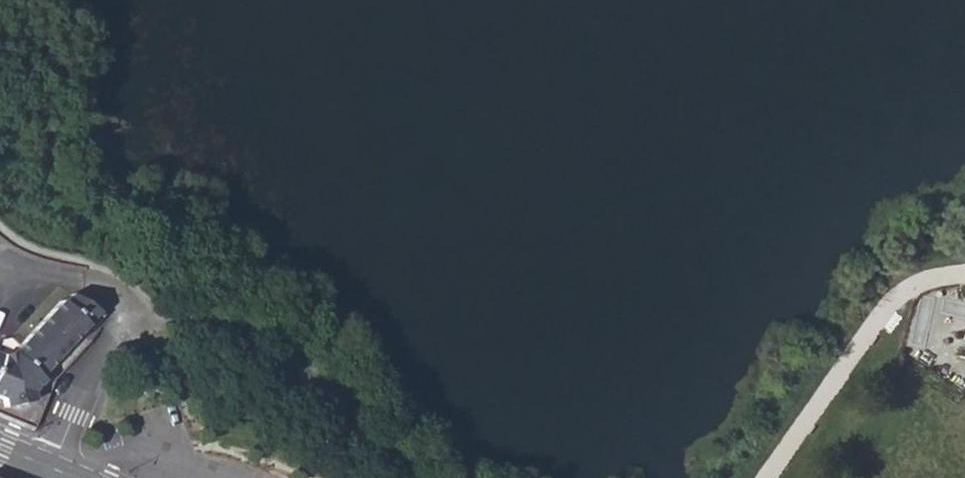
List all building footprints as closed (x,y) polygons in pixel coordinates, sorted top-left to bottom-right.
[(1,405),(29,398),(27,389),(39,375),(36,373),(94,309),(68,294),(60,303),(58,301),(12,351),(1,355),(0,354),(0,398),(1,405)]
